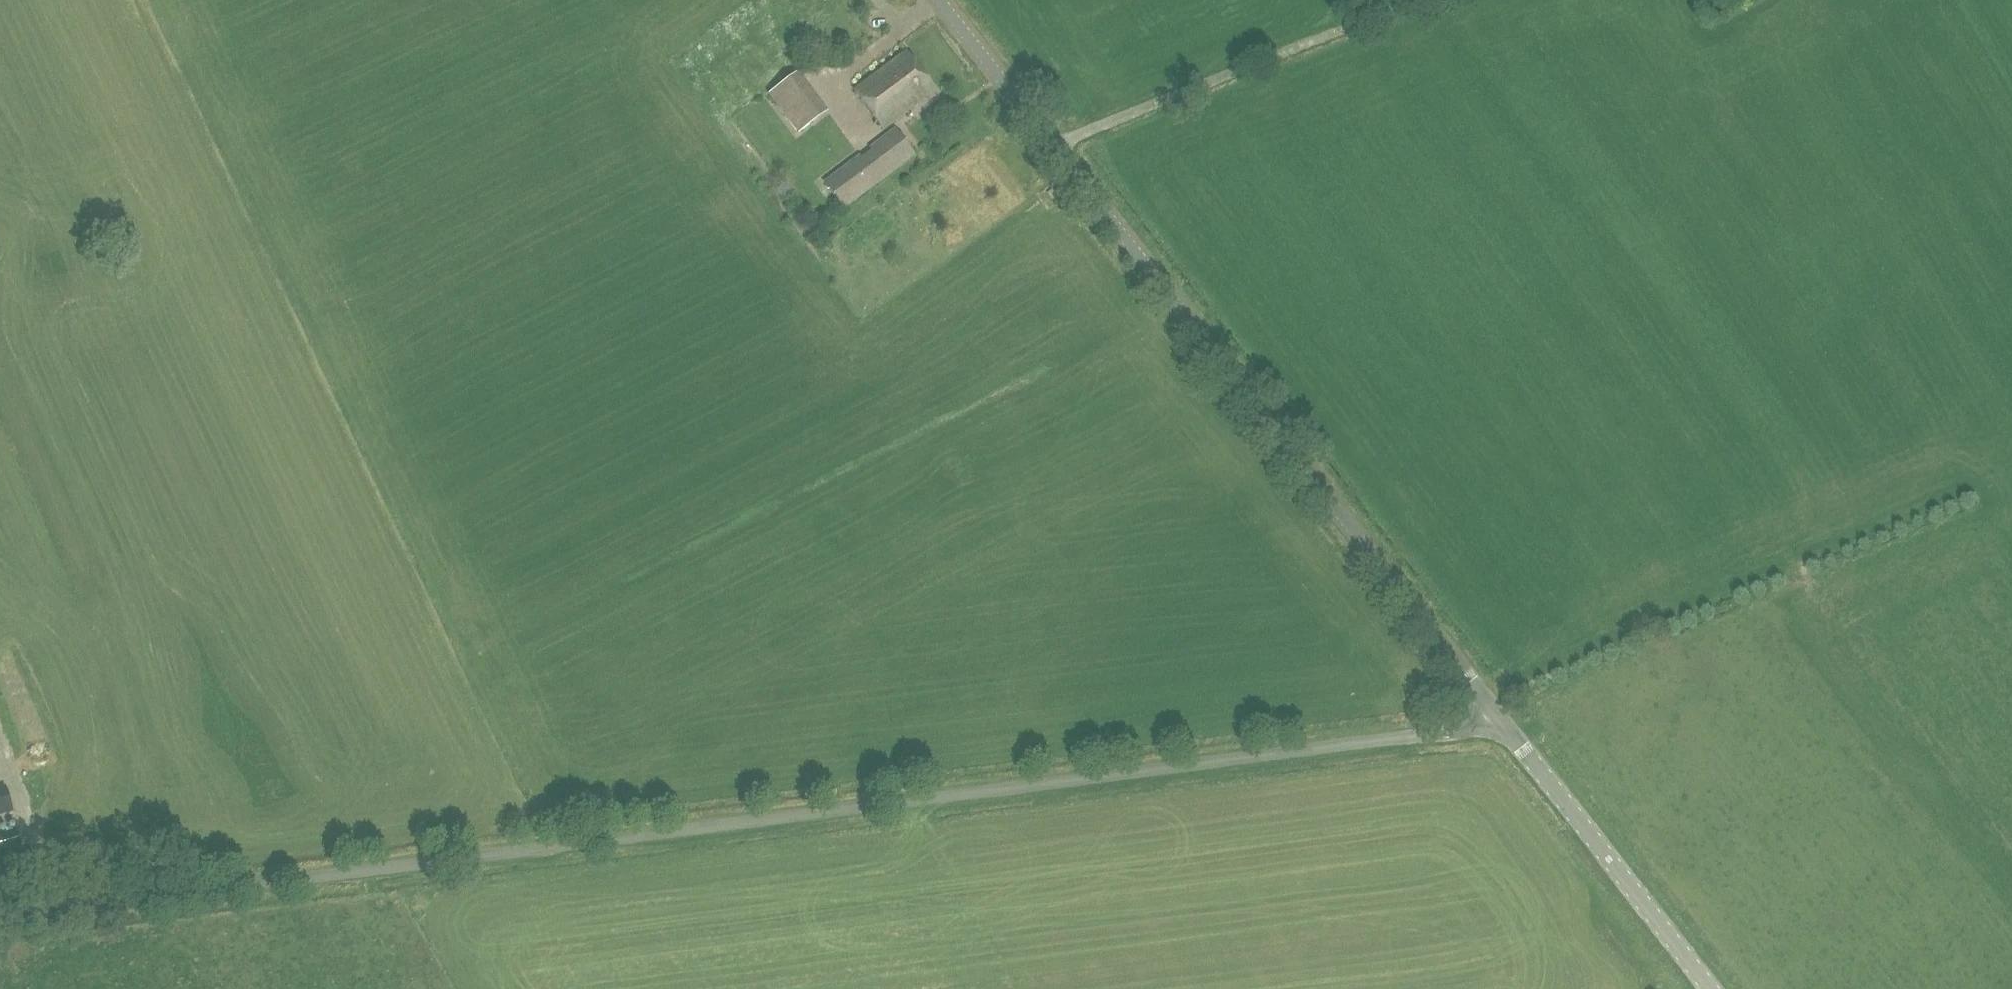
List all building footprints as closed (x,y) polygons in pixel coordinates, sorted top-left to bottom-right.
[(884,128),(936,89),(907,51),(855,90),(884,128)] [(800,74),(776,85),(793,121),(775,129),(779,139),(771,143),(780,161),(816,144),(815,140),(842,127),(829,99),(815,105),(800,74)] [(910,159),(891,134),(824,184),(843,209),(910,159)] [(43,761),(55,754),(47,740),(35,747),(43,761)] [(13,811),(6,786),(0,787),(0,815),(13,811)] [(19,830),(0,836),(0,850),(23,844),(19,830)]
